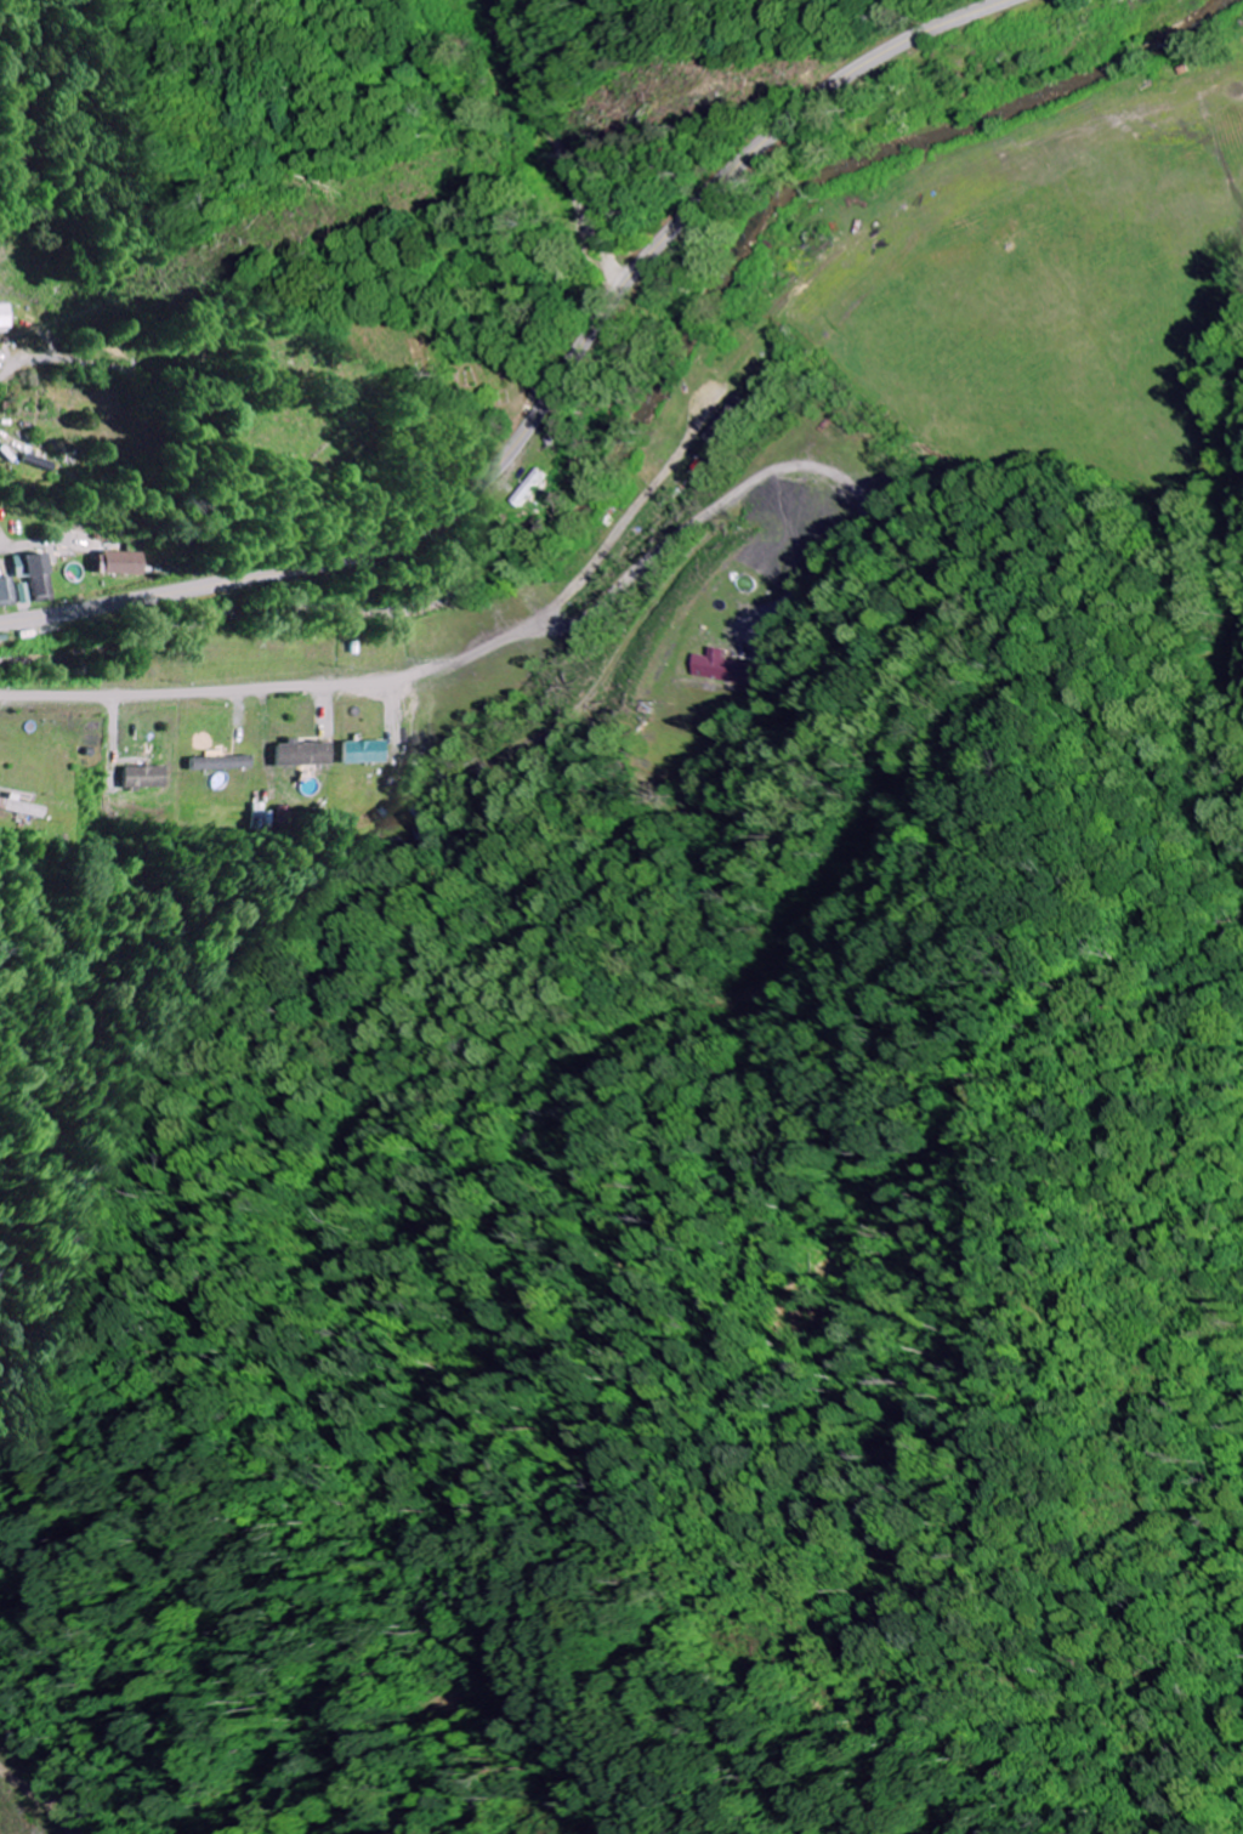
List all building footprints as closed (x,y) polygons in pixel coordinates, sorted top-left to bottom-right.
[(9,330),(8,304),(0,304),(0,331),(9,330)] [(549,473),(539,467),(517,502),(527,508),(549,473)] [(102,573),(146,575),(146,553),(103,552),(102,573)] [(18,578),(34,577),(35,601),(54,600),(51,554),(16,555),(18,578)] [(14,577),(0,578),(0,605),(16,604),(14,577)] [(725,659),(726,648),(713,646),(712,655),(700,654),(697,677),(758,686),(761,665),(725,659)] [(285,766),(340,765),(339,742),(304,743),(304,741),(285,742),(285,766)] [(393,741),(351,741),(351,763),(394,763),(393,741)] [(260,768),(260,755),(201,757),(201,770),(260,768)] [(175,766),(134,767),(134,789),(176,788),(175,766)]
